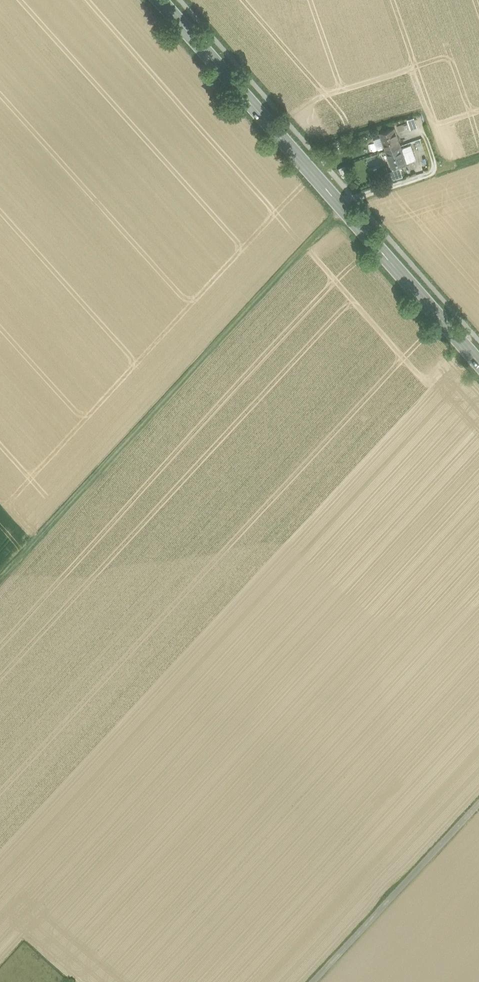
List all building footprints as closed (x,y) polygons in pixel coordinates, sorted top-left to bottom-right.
[(397,124),(399,129),(411,125),(409,120),(397,124)] [(395,127),(380,132),(386,150),(401,144),(395,127)] [(412,141),(401,144),(406,160),(417,156),(412,141)] [(401,144),(386,150),(392,167),(407,162),(406,160),(401,144)]
